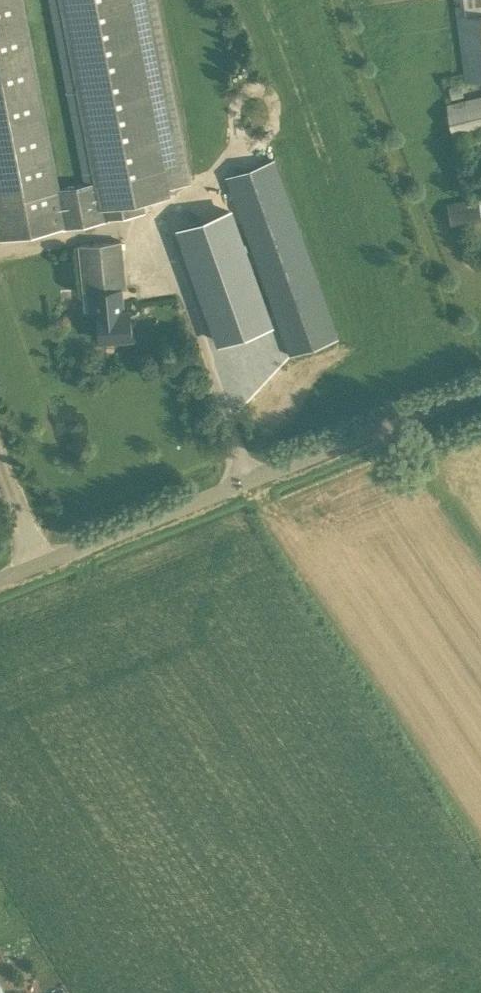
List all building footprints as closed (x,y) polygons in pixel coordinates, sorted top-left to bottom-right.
[(143,200),(170,195),(169,186),(188,182),(155,0),(65,0),(97,181),(58,188),(24,0),(0,0),(0,236),(63,225),(64,226),(109,218),(109,217),(145,210),(143,200)] [(480,79),(480,0),(454,0),(464,81),(480,79)] [(445,104),(453,137),(480,130),(480,95),(445,104)] [(226,175),(291,353),(339,336),(275,158),(226,175)] [(477,197),(466,199),(447,203),(451,225),(480,219),(480,216),(477,197)] [(267,325),(226,211),(177,229),(218,342),(267,325)] [(134,335),(131,309),(122,310),(120,288),(127,287),(122,239),(80,243),(85,291),(96,290),(101,338),(134,335)]
